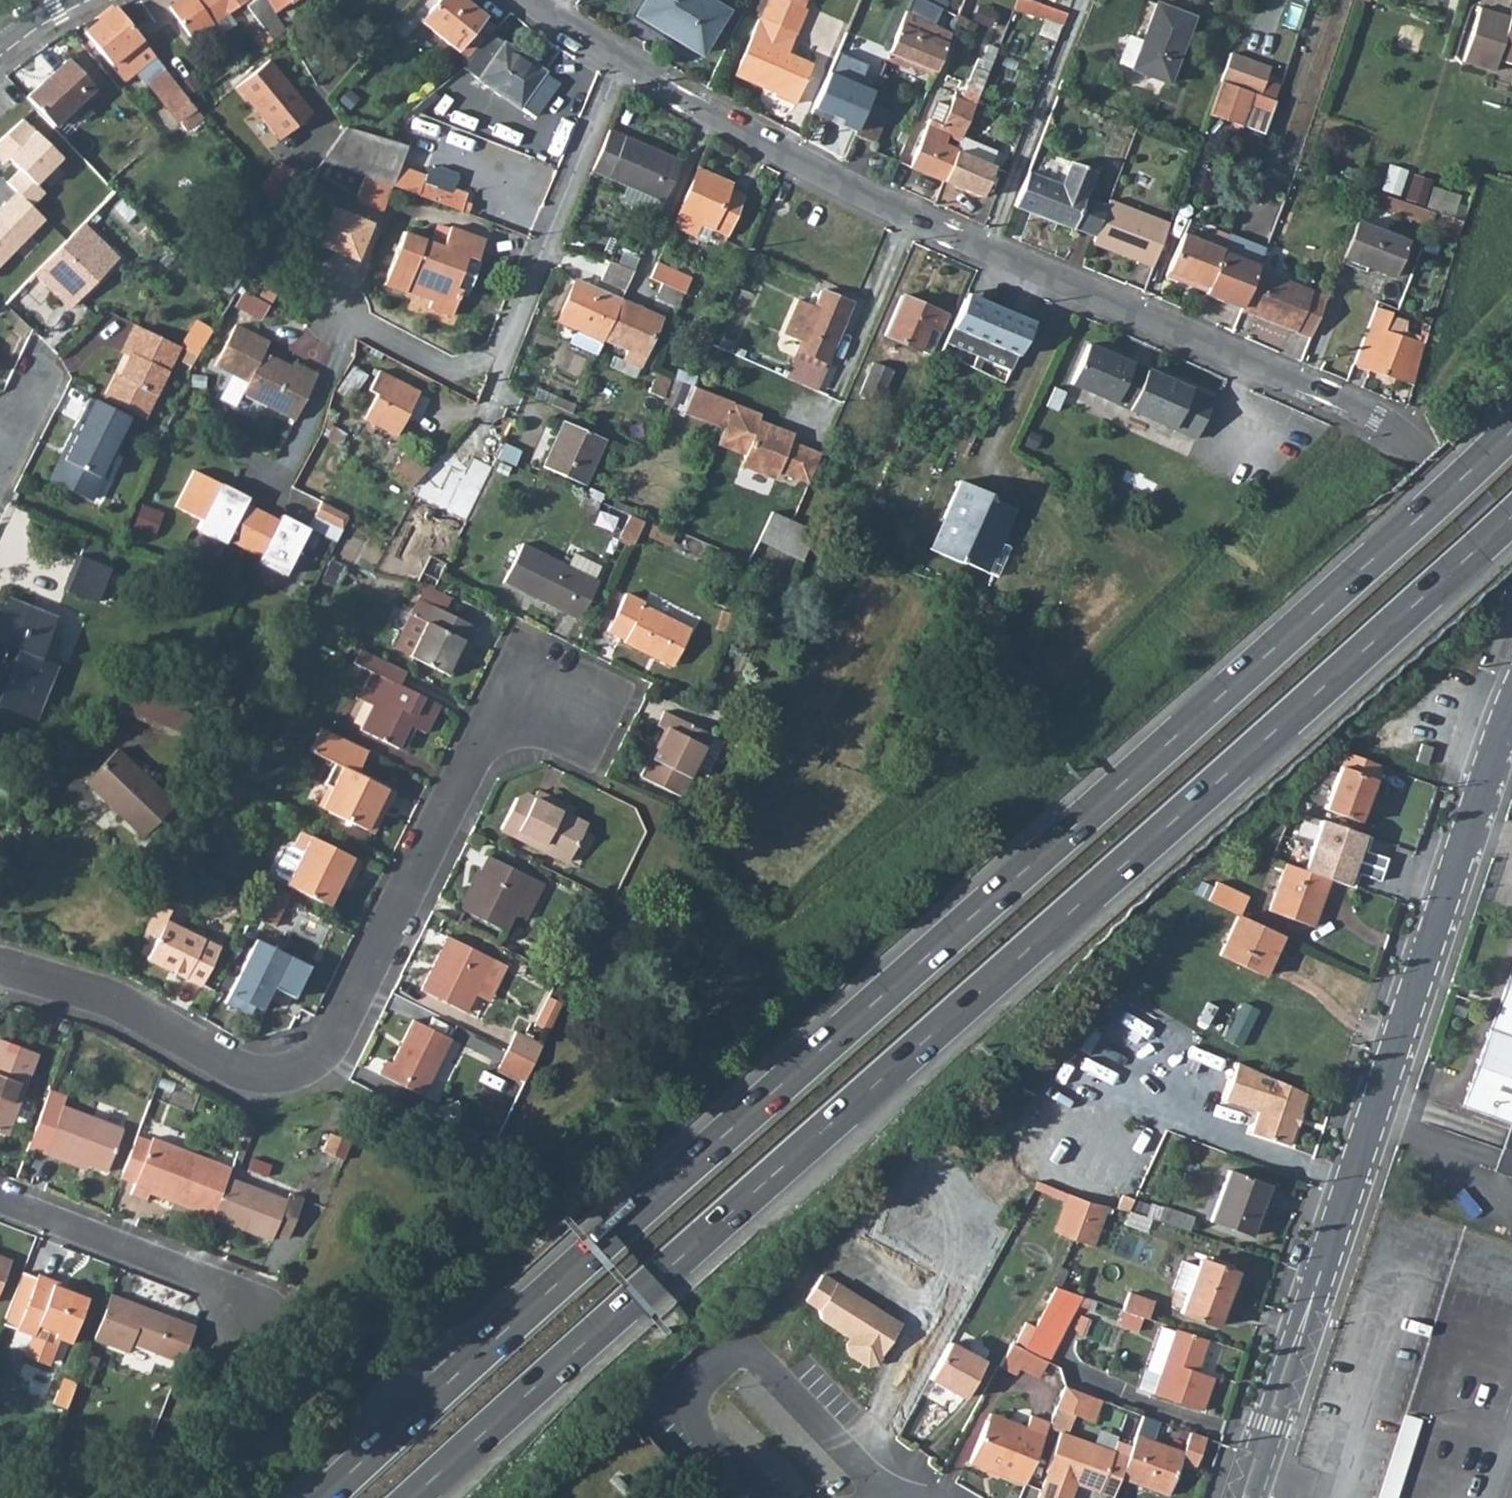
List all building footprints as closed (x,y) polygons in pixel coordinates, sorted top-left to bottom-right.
[(171,9),(194,40),(215,24),(212,20),(226,9),(230,14),(244,4),(265,31),(273,25),(276,28),(282,24),(276,14),(267,0),(183,0),(171,9)] [(276,14),(296,0),(267,0),(276,14)] [(422,23),(456,50),(483,16),(463,0),(440,0),(422,23)] [(637,15),(701,52),(725,9),(709,0),(646,0),(637,15)] [(761,19),(796,34),(806,10),(783,0),(770,0),(761,19)] [(1014,7),(1060,26),(1065,14),(1033,1),(1031,0),(1016,0),(1014,7)] [(1119,64),(1165,82),(1190,17),(1145,0),(1130,37),(1119,64)] [(190,103),(115,7),(85,31),(122,80),(135,70),(147,85),(152,82),(177,113),(190,103)] [(1508,26),(1501,24),(1503,18),(1480,11),(1464,63),(1493,73),(1497,58),(1511,63),(1511,12),(1508,26)] [(905,13),(888,52),(934,71),(951,32),(905,13)] [(758,22),(734,76),(763,89),(765,86),(776,91),(774,97),(794,106),(811,67),(787,57),(795,38),(758,22)] [(1105,59),(1119,64),(1130,37),(1116,31),(1105,59)] [(493,35),(462,67),(517,109),(545,74),(493,35)] [(1229,57),(1220,85),(1253,96),(1259,97),(1268,69),(1229,57)] [(28,97),(40,112),(53,125),(54,126),(94,90),(67,60),(28,97)] [(268,64),(236,89),(277,141),(304,120),(286,96),(291,92),(268,64)] [(910,167),(943,181),(954,151),(986,74),(973,70),(961,98),(954,96),(942,123),(930,118),(910,167)] [(545,74),(517,109),(531,121),(559,85),(545,74)] [(1209,118),(1264,137),(1271,115),(1275,103),(1259,97),(1253,96),(1220,85),(1209,118)] [(864,110),(853,135),(873,143),(883,119),(864,110)] [(53,125),(43,134),(66,159),(75,149),(54,126),(53,125)] [(356,197),(358,198),(367,177),(390,186),(416,195),(423,180),(424,177),(400,163),(408,143),(383,136),(348,128),(313,174),(356,197)] [(609,130),(592,169),(662,201),(679,163),(609,130)] [(954,151),(943,181),(980,196),(992,168),(954,151)] [(1026,172),(1013,205),(1072,228),(1073,226),(1084,197),(1095,170),(1070,160),(1060,185),(1026,172)] [(1392,163),(1384,188),(1401,193),(1409,169),(1392,163)] [(697,170),(672,227),(694,236),(699,224),(727,236),(744,196),(728,189),(730,184),(697,170)] [(1413,177),(1406,201),(1423,206),(1430,182),(1413,177)] [(423,180),(416,195),(462,212),(468,214),(471,208),(464,205),(468,196),(423,180)] [(1363,186),(1359,198),(1427,223),(1431,211),(1405,201),(1363,186)] [(1084,197),(1073,226),(1084,231),(1094,235),(1104,205),(1084,197)] [(1094,235),(1091,244),(1151,268),(1168,226),(1106,200),(1104,205),(1094,235)] [(1431,211),(1427,223),(1459,235),(1463,222),(1431,211)] [(1351,219),(1340,254),(1393,272),(1404,237),(1351,219)] [(55,251),(33,274),(46,286),(49,282),(73,304),(118,257),(82,223),(55,251)] [(404,232),(384,285),(406,292),(410,282),(435,292),(430,307),(449,314),(459,288),(451,285),(461,255),(479,261),(486,240),(450,227),(443,246),(404,232)] [(1188,279),(1207,286),(1222,250),(1222,248),(1184,232),(1166,275),(1187,283),(1188,279)] [(1222,248),(1222,250),(1242,258),(1249,241),(1228,232),(1222,248)] [(1207,286),(1205,292),(1243,307),(1259,269),(1267,249),(1249,241),(1242,258),(1222,250),(1207,286)] [(479,261),(461,255),(451,285),(459,288),(471,292),(482,262),(479,261)] [(612,260),(605,276),(628,287),(635,270),(612,260)] [(1243,307),(1242,309),(1310,337),(1325,296),(1259,269),(1243,307)] [(669,270),(663,282),(685,292),(690,280),(669,270)] [(576,330),(603,342),(605,339),(621,301),(577,282),(559,322),(576,330)] [(663,282),(657,297),(678,307),(685,292),(663,282)] [(797,350),(799,352),(824,362),(849,304),(820,290),(802,333),(803,334),(797,350)] [(1033,319),(966,293),(964,298),(987,307),(982,320),(989,323),(991,317),(1027,331),(1033,319)] [(901,296),(885,335),(930,355),(946,316),(901,296)] [(987,307),(964,298),(945,340),(1012,366),(1027,331),(991,317),(989,323),(982,320),(987,307)] [(621,301),(605,339),(628,349),(624,360),(640,366),(661,319),(621,301)] [(1374,304),(1353,363),(1412,385),(1428,340),(1429,334),(1425,332),(1421,342),(1415,340),(1416,338),(1386,328),(1391,310),(1374,304)] [(180,349),(195,357),(210,329),(195,321),(180,349)] [(106,400),(144,419),(178,347),(135,324),(126,343),(135,347),(121,377),(117,376),(106,400)] [(297,422),(319,374),(298,364),(296,368),(268,354),(273,344),(239,326),(218,367),(251,384),(245,395),(297,422)] [(598,355),(603,342),(576,330),(570,343),(598,355)] [(1067,379),(1148,415),(1167,377),(1084,340),(1067,379)] [(354,357),(336,389),(356,400),(372,366),(354,357)] [(796,358),(787,379),(815,391),(823,371),(796,358)] [(873,363),(859,394),(877,402),(891,372),(873,363)] [(378,396),(364,422),(397,439),(420,392),(380,371),(370,391),(378,396)] [(681,372),(677,381),(694,388),(698,379),(681,372)] [(657,376),(649,393),(664,400),(672,382),(657,376)] [(1167,377),(1148,415),(1170,424),(1187,386),(1167,377)] [(1187,386),(1170,424),(1192,434),(1210,396),(1187,386)] [(694,388),(686,410),(726,425),(735,404),(736,403),(694,388)] [(422,392),(410,414),(420,420),(433,398),(422,392)] [(726,425),(719,442),(747,454),(746,456),(750,458),(754,469),(769,475),(779,470),(794,476),(806,448),(775,435),(778,428),(760,421),(763,415),(735,404),(726,425)] [(66,448),(50,480),(85,499),(124,427),(84,405),(62,446),(66,448)] [(544,467),(588,486),(609,440),(565,421),(544,467)] [(794,476),(809,483),(821,455),(806,448),(794,476)] [(432,467),(413,488),(417,490),(449,508),(463,484),(447,475),(432,467)] [(232,492),(193,473),(175,509),(201,522),(197,531),(225,545),(227,541),(240,548),(258,512),(229,498),(232,492)] [(935,534),(928,548),(960,562),(962,560),(985,571),(1011,507),(985,495),(986,492),(960,480),(935,534)] [(417,490),(414,497),(416,499),(400,528),(418,537),(415,541),(427,548),(449,508),(417,490)] [(322,503),(316,517),(336,527),(342,530),(348,517),(342,513),(322,503)] [(1011,507),(985,571),(998,576),(1012,546),(1001,540),(1015,508),(1011,507)] [(772,511),(759,539),(803,559),(816,530),(792,520),(772,511)] [(636,542),(646,520),(632,514),(622,536),(636,542)] [(264,515),(246,551),(260,558),(258,562),(286,576),(308,530),(286,519),(283,525),(264,515)] [(78,543),(60,588),(89,600),(108,554),(78,543)] [(523,544),(505,582),(581,619),(600,581),(523,544)] [(428,557),(416,583),(436,588),(441,578),(446,565),(428,557)] [(627,593),(610,629),(627,638),(626,641),(675,664),(692,628),(643,604),(644,601),(627,593)] [(0,610),(0,647),(9,651),(0,674),(0,706),(30,718),(51,667),(32,660),(49,617),(4,600),(0,610)] [(400,651),(412,657),(427,624),(425,622),(433,606),(423,601),(400,651)] [(427,624),(412,657),(452,676),(461,657),(458,655),(464,642),(471,645),(479,627),(433,606),(425,622),(427,624)] [(407,671),(361,648),(354,663),(373,673),(360,699),(375,706),(362,731),(400,749),(411,726),(415,729),(427,734),(441,705),(400,685),(407,671)] [(189,700),(143,681),(116,709),(173,731),(189,700)] [(684,795),(698,766),(714,732),(667,710),(658,728),(665,732),(644,776),(684,795)] [(324,810),(370,832),(382,806),(391,809),(398,793),(357,773),(368,751),(348,741),(321,728),(310,752),(338,764),(327,785),(334,789),(324,810)] [(115,751),(85,784),(144,838),(174,805),(115,751)] [(1343,767),(1327,808),(1361,821),(1377,780),(1343,767)] [(519,799),(504,830),(519,837),(571,862),(589,824),(550,805),(553,799),(538,792),(536,797),(530,795),(519,799)] [(304,854),(290,884),(289,885),(332,907),(347,874),(355,878),(363,863),(303,834),(296,849),(304,854)] [(1303,834),(1295,862),(1306,865),(1314,837),(1303,834)] [(281,878),(290,884),(304,854),(296,849),(294,848),(288,851),(278,871),(281,878)] [(508,933),(517,914),(533,879),(489,857),(463,911),(508,933)] [(1329,878),(1285,863),(1267,910),(1311,927),(1329,878)] [(1212,884),(1204,901),(1235,915),(1243,898),(1212,884)] [(266,890),(257,916),(280,923),(288,897),(266,890)] [(1276,934),(1235,915),(1218,954),(1259,973),(1276,934)] [(167,921),(149,958),(186,977),(204,940),(167,921)] [(436,967),(423,992),(469,1014),(479,993),(491,998),(507,966),(450,938),(436,967)] [(258,940),(227,1002),(252,1014),(257,1005),(264,1008),(275,986),(296,996),(310,966),(258,940)] [(1462,1101),(1511,1119),(1511,1120),(1511,967),(1462,1101)] [(1242,1045),(1260,1009),(1244,1001),(1226,1037),(1242,1045)] [(388,1061),(382,1076),(426,1096),(453,1039),(415,1021),(395,1064),(388,1061)] [(516,1032),(508,1050),(534,1062),(543,1045),(516,1032)] [(7,1134),(38,1053),(0,1039),(0,1131),(7,1134)] [(508,1050),(500,1066),(526,1080),(534,1062),(508,1050)] [(1283,1084),(1251,1067),(1239,1102),(1271,1113),(1263,1136),(1301,1148),(1318,1099),(1283,1084)] [(51,1090),(37,1125),(53,1131),(45,1154),(59,1160),(61,1155),(105,1172),(122,1129),(65,1107),(68,1097),(51,1090)] [(1511,1162),(1511,1120),(1511,1119),(1493,1171),(1507,1176),(1511,1162)] [(37,1125),(29,1148),(45,1154),(53,1131),(37,1125)] [(137,1136),(121,1179),(135,1183),(131,1194),(147,1200),(150,1193),(211,1217),(226,1179),(230,1168),(152,1138),(151,1141),(137,1136)] [(339,1164),(346,1145),(325,1137),(318,1156),(339,1164)] [(1227,1168),(1208,1219),(1244,1232),(1262,1181),(1227,1168)] [(226,1179),(211,1217),(269,1239),(272,1231),(288,1236),(302,1197),(288,1191),(284,1201),(226,1179)] [(1085,1201),(1068,1194),(1056,1236),(1070,1242),(1073,1242),(1075,1242),(1085,1201)] [(1130,1199),(1125,1210),(1143,1215),(1147,1205),(1130,1199)] [(1085,1201),(1075,1242),(1094,1248),(1103,1205),(1085,1201)] [(1187,1292),(1180,1311),(1213,1322),(1230,1269),(1198,1259),(1196,1266),(1187,1292)] [(12,1264),(0,1260),(0,1294),(12,1264)] [(1187,1292),(1196,1266),(1181,1261),(1172,1287),(1187,1292)] [(875,1369),(906,1322),(826,1270),(804,1304),(853,1335),(844,1349),(875,1369)] [(40,1280),(25,1274),(20,1289),(6,1326),(35,1337),(28,1353),(54,1363),(62,1342),(71,1345),(89,1300),(54,1287),(55,1283),(40,1277),(40,1280)] [(1035,1327),(1023,1348),(1029,1351),(1047,1360),(1067,1320),(1079,1295),(1055,1286),(1035,1327)] [(1130,1293),(1124,1310),(1149,1318),(1154,1302),(1130,1293)] [(113,1297),(96,1341),(130,1355),(133,1346),(159,1356),(173,1320),(144,1309),(142,1315),(125,1309),(127,1303),(113,1297)] [(1015,1345),(1023,1348),(1035,1327),(1027,1322),(1015,1345)] [(1148,1369),(1162,1375),(1178,1331),(1165,1326),(1148,1369)] [(1178,1331),(1162,1375),(1155,1394),(1202,1410),(1213,1376),(1196,1370),(1207,1338),(1178,1328),(1178,1331)] [(951,1343),(930,1380),(950,1392),(972,1355),(951,1343)] [(1011,1349),(1001,1366),(1017,1374),(1021,1367),(1029,1351),(1023,1348),(1015,1345),(1014,1344),(1011,1349)] [(1029,1351),(1021,1367),(1043,1377),(1050,1362),(1047,1360),(1029,1351)] [(972,1355),(950,1392),(964,1399),(984,1362),(972,1355)] [(80,1385),(67,1380),(57,1406),(70,1411),(80,1385)] [(1063,1388),(1055,1408),(1081,1419),(1089,1397),(1063,1388)] [(1089,1397),(1081,1419),(1092,1423),(1100,1401),(1089,1397)] [(1142,1417),(1119,1480),(1168,1495),(1182,1452),(1152,1442),(1159,1423),(1142,1417)] [(1418,1429),(1403,1424),(1380,1497),(1397,1497),(1418,1429)] [(986,1425),(969,1467),(1024,1489),(1043,1440),(1023,1432),(1020,1439),(986,1425)] [(1191,1435),(1172,1428),(1170,1433),(1189,1440),(1191,1435)] [(1040,1497),(1073,1497),(1077,1487),(1099,1495),(1113,1455),(1059,1436),(1045,1475),(1048,1477),(1040,1497)] [(1218,1445),(1210,1442),(1207,1450),(1217,1453),(1220,1445),(1218,1445)]
